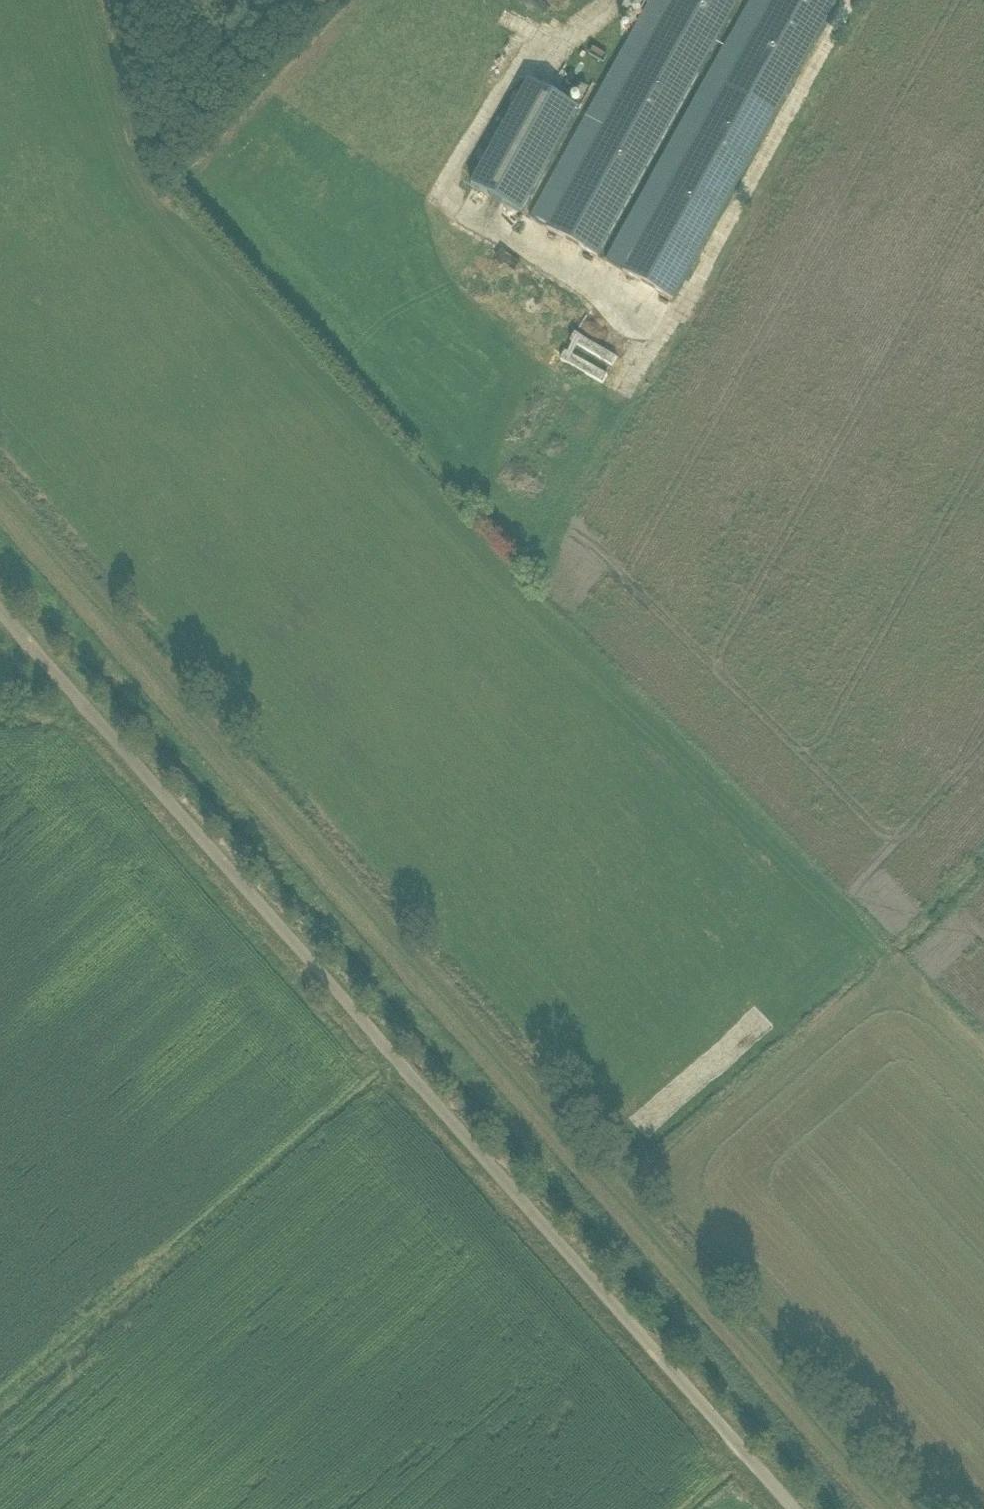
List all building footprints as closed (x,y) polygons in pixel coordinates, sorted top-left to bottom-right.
[(664,14),(546,226),(599,255),(713,42),(737,0),(672,0),(664,14)] [(740,57),(623,269),(675,297),(789,85),(837,0),(772,0),(740,57)] [(524,213),(581,111),(527,81),(471,183),(524,213)] [(575,342),(615,364),(620,356),(580,334),(575,342)]
